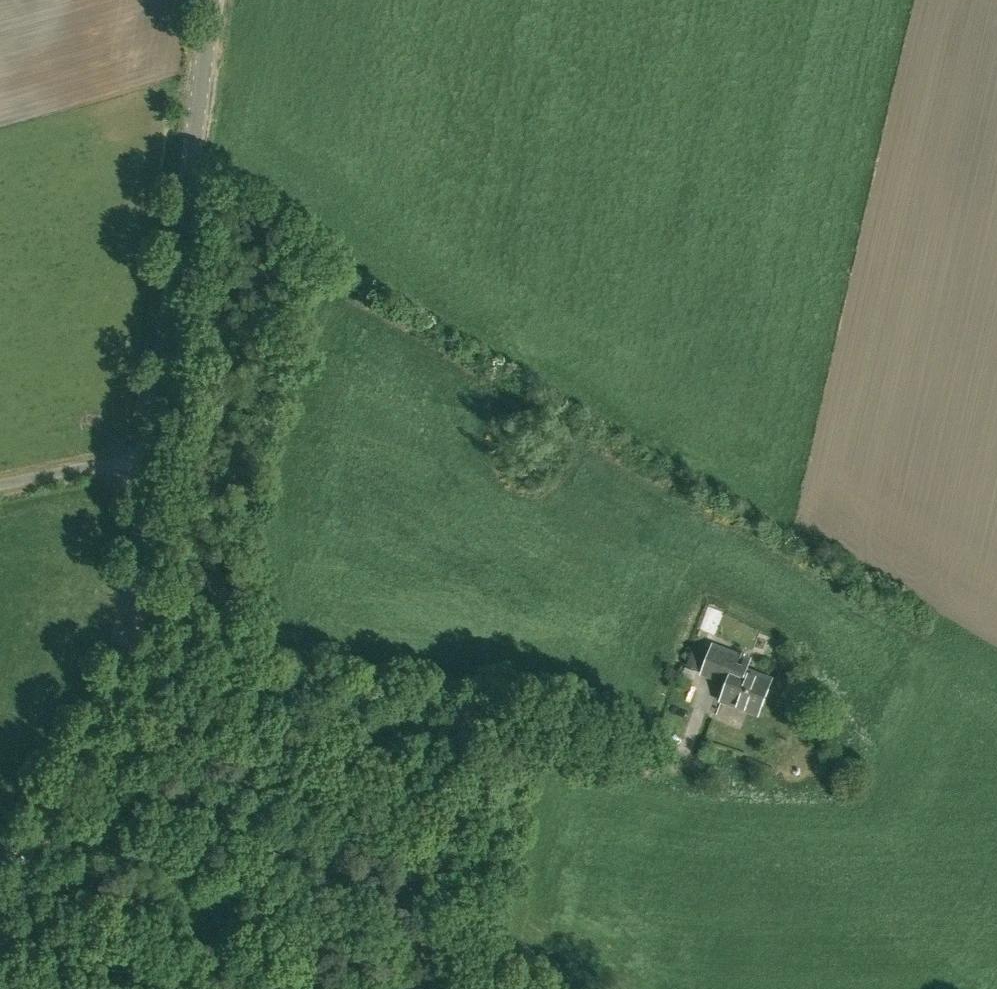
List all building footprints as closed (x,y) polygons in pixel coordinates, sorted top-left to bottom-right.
[(714,645),(703,673),(729,683),(723,699),(758,713),(771,678),(745,668),(749,658),(714,645)]
